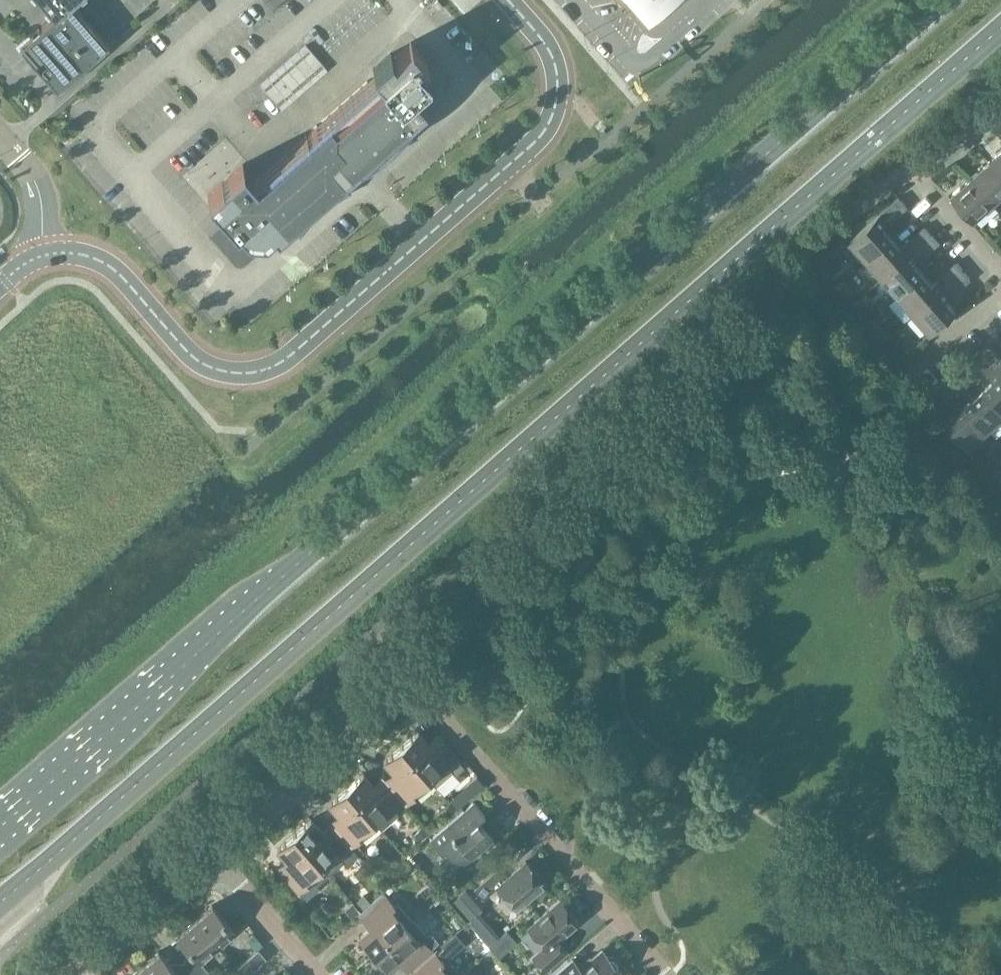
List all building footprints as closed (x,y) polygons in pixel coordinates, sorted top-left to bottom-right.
[(59,89),(110,44),(72,1),(73,0),(43,0),(56,15),(21,46),(59,89)] [(626,2),(651,26),(685,0),(624,0),(626,2)] [(238,228),(242,224),(274,227),(278,231),(297,215),(293,211),(340,169),(344,174),(426,102),(415,89),(420,84),(421,67),(428,61),(412,42),(395,57),(392,53),(374,69),(377,72),(377,73),(380,77),(372,85),(368,80),(312,130),(315,133),(311,137),(308,133),(256,178),(244,164),(209,195),(238,228)] [(990,162),(1000,175),(1000,152),(990,162)] [(972,178),(994,203),(1000,197),(1000,175),(990,162),(972,178)] [(994,203),(972,178),(953,194),(975,220),(994,203)] [(882,214),(851,241),(867,260),(893,237),(884,227),(889,222),(890,223),(909,207),(900,198),(900,197),(881,213),(882,214)] [(867,260),(883,277),(933,235),(925,226),(906,242),(907,243),(902,248),(893,237),(867,260)] [(883,277),(899,296),(924,274),(915,263),(921,259),(922,260),(940,243),(933,235),(883,277)] [(899,296),(914,313),(964,271),(957,262),(938,279),(939,280),(933,284),(924,274),(899,296)] [(964,271),(914,313),(931,333),(956,311),(947,299),(952,295),(953,296),(972,280),(964,271)] [(829,279),(820,287),(826,294),(836,286),(829,279)] [(894,335),(882,347),(892,358),(905,346),(894,335)] [(981,349),(1000,372),(1000,355),(990,342),(981,349)] [(972,357),(988,376),(990,375),(994,380),(984,389),(1000,408),(1000,372),(981,349),(972,357)] [(945,381),(988,430),(1000,418),(1000,408),(984,389),(974,398),(969,393),(970,392),(954,373),(945,381)] [(988,430),(945,381),(936,388),(953,407),(954,406),(958,412),(947,422),(969,447),(988,430)] [(986,483),(994,493),(1000,488),(1000,470),(986,483)] [(418,731),(401,746),(430,779),(436,786),(453,771),(456,774),(465,767),(458,759),(459,759),(440,738),(431,746),(418,731)] [(388,783),(403,802),(406,805),(415,797),(413,793),(430,779),(401,746),(384,761),(397,776),(388,783)] [(364,774),(346,789),(375,821),(382,829),(399,814),(395,809),(403,802),(388,783),(385,780),(376,788),(364,774)] [(478,775),(464,787),(471,795),(485,783),(478,775)] [(342,818),(333,826),(351,847),(361,839),(358,836),(375,821),(346,789),(329,804),(342,818)] [(478,820),(485,814),(475,802),(430,841),(443,855),(445,853),(448,856),(451,859),(454,861),(458,862),(462,862),(466,861),(470,860),(473,857),(494,839),(478,820)] [(312,819),(294,834),(323,866),(329,874),(343,862),(346,865),(358,855),(351,847),(333,826),(324,834),(312,819)] [(423,824),(414,832),(420,839),(429,832),(423,824)] [(294,834),(277,849),(290,864),(281,871),(299,893),(305,900),(319,888),(316,885),(329,874),(323,866),(294,834)] [(482,855),(476,860),(482,867),(488,862),(482,855)] [(497,887),(516,909),(546,883),(527,861),(505,880),(497,870),(475,889),(484,899),(497,887)] [(466,891),(454,901),(460,907),(471,897),(466,891)] [(364,896),(357,902),(363,909),(370,903),(364,896)] [(359,937),(374,954),(412,921),(398,904),(395,906),(387,897),(366,915),(374,924),(359,937)] [(580,922),(560,900),(528,928),(544,946),(533,957),(545,971),(568,951),(559,941),(580,922)] [(354,903),(345,910),(352,918),(360,911),(354,903)] [(213,905),(195,920),(219,948),(237,933),(213,905)] [(185,963),(196,974),(212,974),(202,963),(219,948),(195,920),(177,936),(194,955),(185,963)] [(412,921),(374,954),(389,971),(404,959),(412,968),(440,943),(430,932),(427,935),(413,920),(412,921)] [(246,939),(255,950),(262,944),(253,933),(246,939)] [(460,974),(458,970),(453,965),(449,962),(449,958),(451,956),(443,947),(436,953),(415,971),(418,974),(459,974),(460,974)] [(237,968),(243,974),(247,974),(266,958),(259,949),(237,968)] [(581,969),(573,960),(556,974),(623,974),(619,969),(619,962),(614,956),(607,956),(603,950),(581,969)] [(142,967),(149,974),(196,974),(185,963),(176,971),(159,952),(142,967)] [(142,967),(132,974),(149,974),(142,967)]
